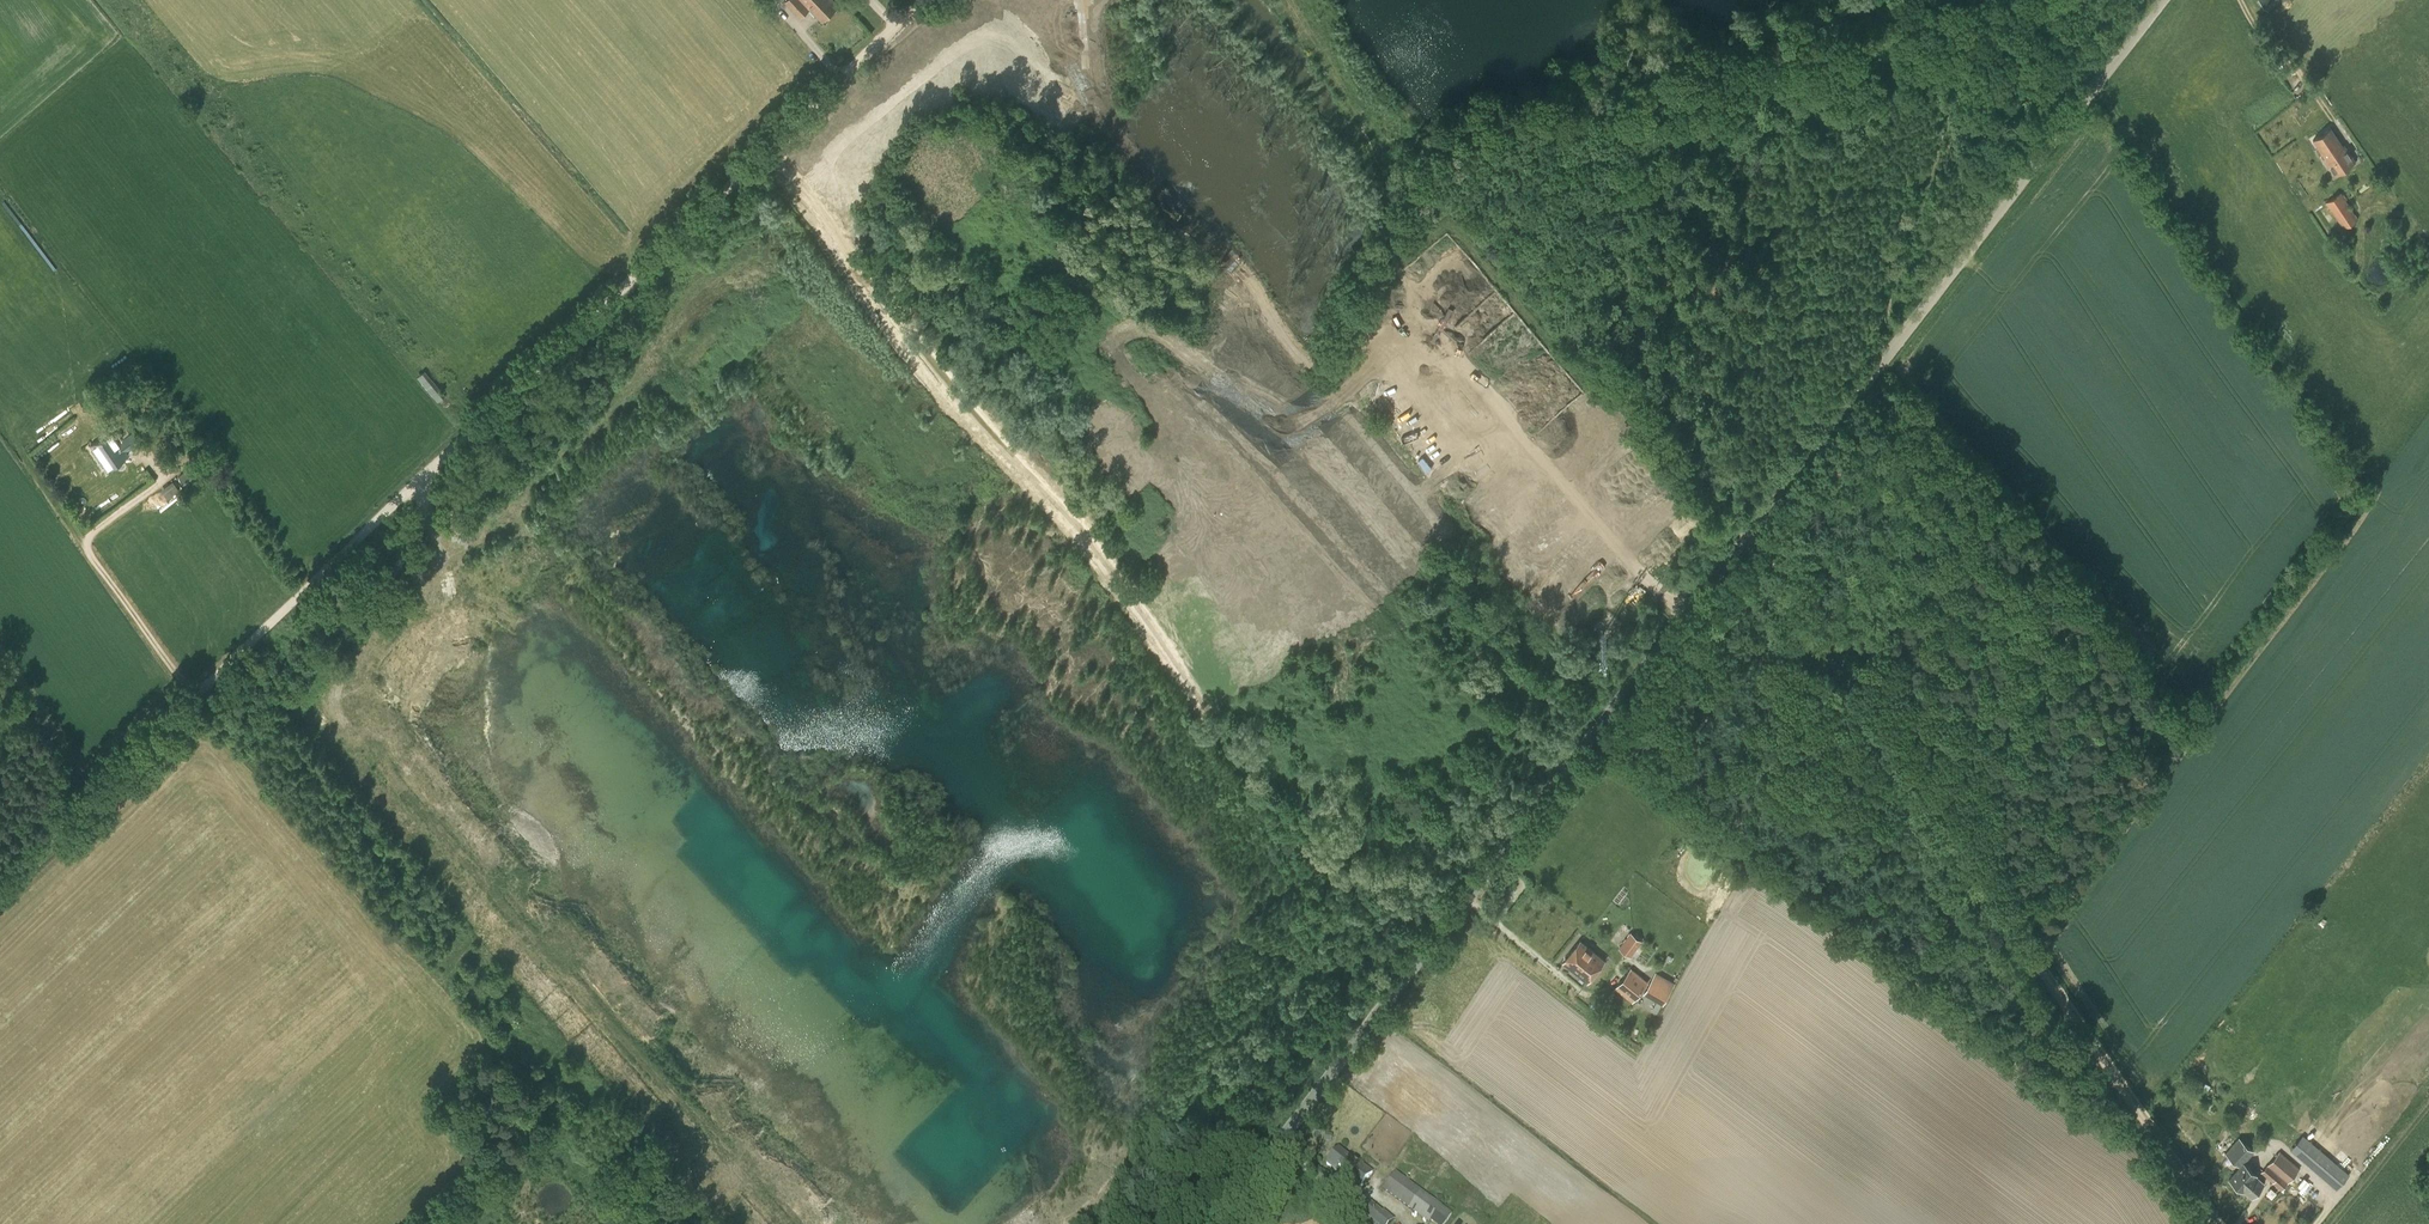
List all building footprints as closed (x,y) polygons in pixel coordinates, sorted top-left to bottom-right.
[(810,8),(823,20),(838,6),(833,0),(788,0),(786,2),(801,17),(810,8)] [(2269,12),(2282,0),(2259,0),(2258,0),(2269,12)] [(2356,163),(2344,145),(2342,146),(2330,129),(2314,140),(2325,157),(2323,159),(2335,177),(2356,163)] [(2358,218),(2341,193),(2325,203),(2328,207),(2321,212),(2335,234),(2358,218)] [(424,370),(416,377),(437,402),(445,396),(424,370)] [(132,432),(119,442),(111,431),(91,445),(107,469),(128,455),(125,451),(139,442),(132,432)] [(181,476),(188,485),(203,473),(196,463),(181,476)] [(172,481),(160,490),(167,498),(179,490),(172,481)] [(1642,941),(1631,932),(1618,948),(1630,957),(1642,941)] [(1605,960),(1581,941),(1563,962),(1587,982),(1605,960)] [(1614,988),(1632,1002),(1649,982),(1631,968),(1614,988)] [(1656,972),(1643,993),(1662,1004),(1675,983),(1656,972)] [(2303,1135),(2290,1150),(2336,1189),(2349,1174),(2303,1135)] [(2239,1138),(2225,1153),(2240,1166),(2229,1178),(2243,1190),(2243,1189),(2251,1196),(2264,1182),(2256,1175),(2243,1163),(2254,1151),(2239,1138)] [(1345,1181),(1349,1184),(1357,1174),(1353,1171),(1359,1164),(1339,1149),(1327,1164),(1347,1180),(1345,1181)] [(2279,1151),(2261,1172),(2281,1190),(2299,1169),(2279,1151)] [(1357,1174),(1349,1184),(1358,1191),(1372,1172),(1360,1163),(1359,1164),(1353,1171),(1357,1174)] [(1383,1189),(1429,1223),(1431,1221),(1434,1223),(1445,1223),(1453,1214),(1396,1172),(1383,1189)] [(1394,1220),(1395,1219),(1384,1210),(1383,1212),(1371,1201),(1361,1212),(1368,1219),(1367,1220),(1372,1223),(1398,1223),(1394,1220)]
